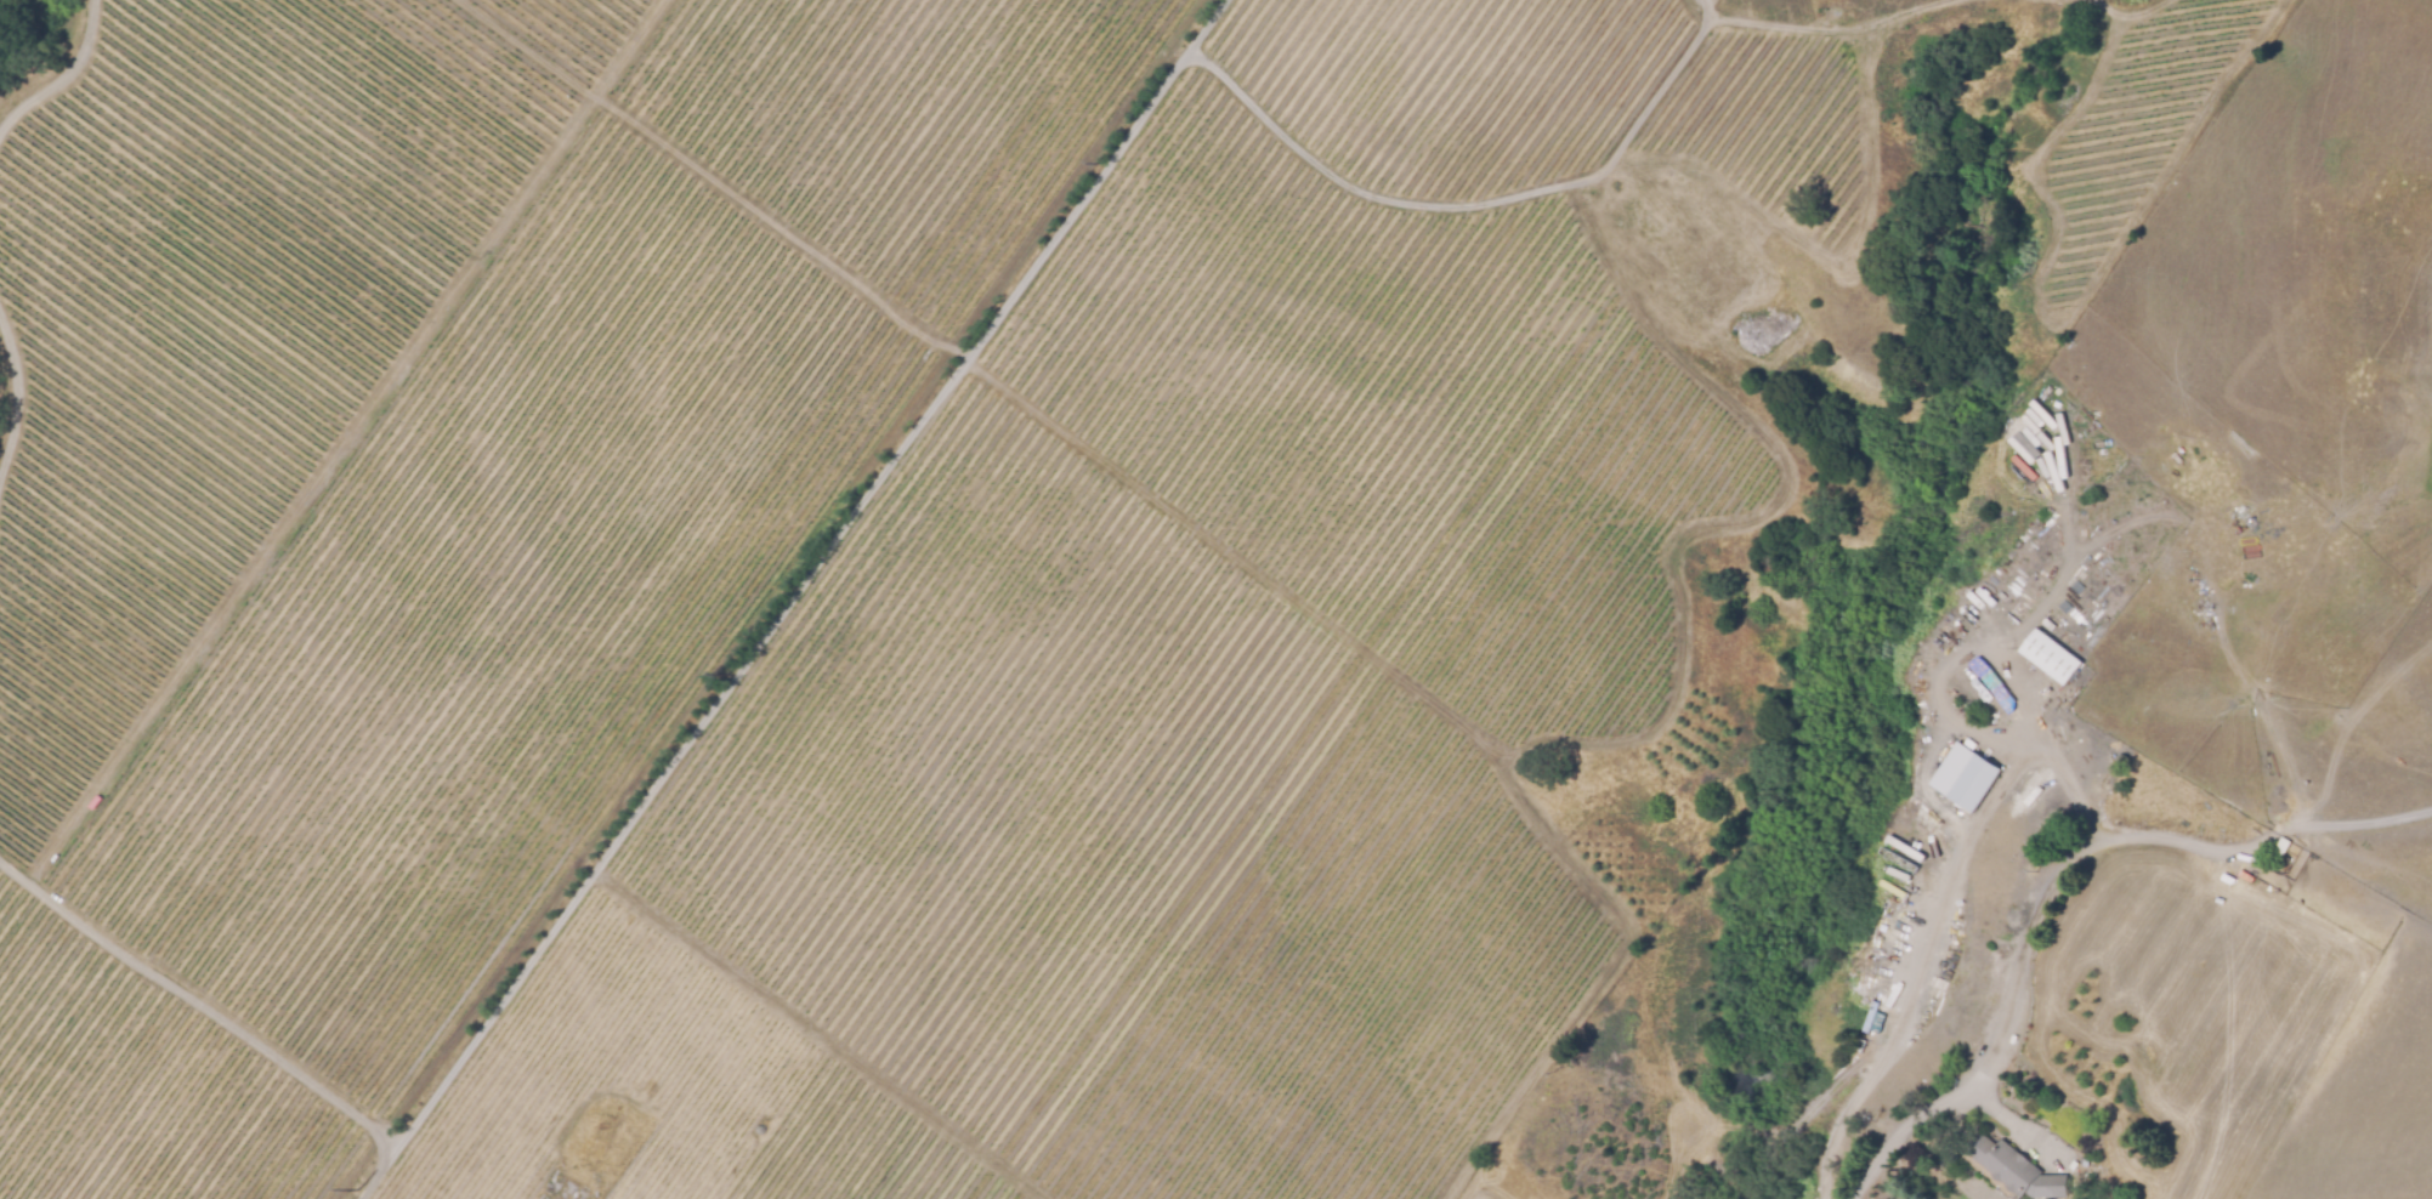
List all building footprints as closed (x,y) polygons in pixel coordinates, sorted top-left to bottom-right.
[(2063,688),(2017,653),(2035,629),(2081,664),(2063,688)] [(1972,816),(1945,799),(1973,755),(2000,772),(1972,816)] [(2065,1175),(2068,1198),(2031,1198),(2025,1194),(2022,1198),(1965,1153),(1980,1131),(1997,1144),(2001,1140),(2043,1174),(2065,1175)]
